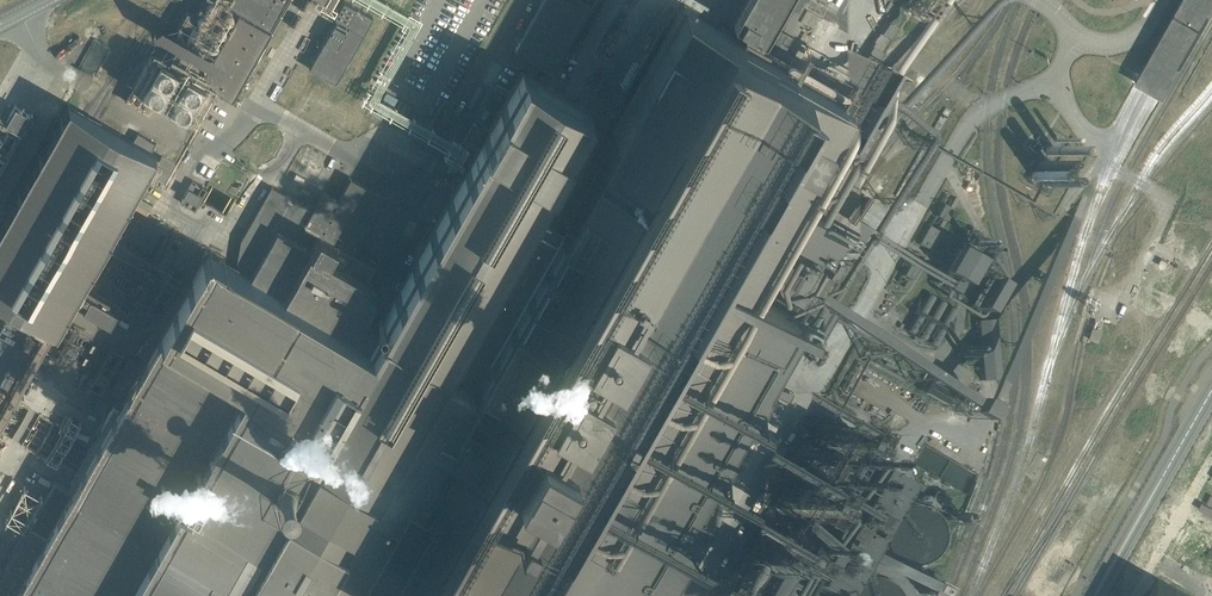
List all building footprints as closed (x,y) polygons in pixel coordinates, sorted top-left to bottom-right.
[(247,582),(248,581),(252,583),(254,580),(266,587),(264,590),(265,591),(268,592),(274,595),(661,595),(663,593),(671,579),(673,575),(689,548),(691,543),(693,541),(704,520),(706,519),(707,517),(709,513),(709,512),(696,505),(712,478),(714,479),(718,472),(730,452),(741,432),(753,410),(754,408),(755,407),(765,389),(769,383),(766,381),(768,378),(789,341),(796,329),(797,326),(800,321),(792,317),(794,315),(793,314),(801,300),(804,302),(805,300),(806,299),(807,297),(808,297),(831,256),(836,248),(845,232),(844,231),(842,230),(837,227),(834,225),(830,223),(828,222),(825,220),(822,218),(815,214),(818,209),(822,211),(833,191),(834,190),(837,184),(838,182),(851,160),(852,158),(858,148),(855,146),(835,134),(830,131),(841,111),(849,98),(848,98),(830,87),(834,79),(817,70),(813,78),(802,71),(799,70),(787,63),(778,58),(768,52),(766,51),(763,49),(760,47),(764,40),(766,36),(774,22),(786,0),(745,0),(740,10),(737,9),(734,14),(737,15),(733,22),(746,30),(742,37),(729,30),(718,24),(711,20),(708,18),(695,10),(684,4),(682,7),(675,19),(669,29),(620,116),(619,118),(594,162),(592,166),(590,168),(561,220),(559,219),(549,213),(548,212),(575,165),(581,154),(573,149),(568,147),(570,144),(574,138),(574,137),(590,109),(572,98),(569,96),(563,93),(557,90),(549,85),(536,78),(535,77),(523,70),(522,70),(508,95),(504,101),(489,129),(488,129),(480,144),(477,150),(470,162),(463,174),(462,175),(460,179),(442,212),(438,217),(433,227),(430,233),(417,256),(377,326),(375,325),(362,318),(375,296),(374,296),(362,289),(375,266),(375,265),(374,265),(374,266),(372,265),(368,263),(352,254),(353,253),(376,212),(377,210),(385,197),(350,177),(350,178),(348,180),(337,199),(332,196),(322,191),(321,193),(314,205),(313,208),(306,204),(307,201),(305,205),(296,200),(283,193),(276,189),(271,186),(248,226),(240,239),(236,262),(235,266),(233,265),(224,260),(218,257),(215,255),(213,254),(209,251),(207,250),(204,256),(202,260),(198,267),(197,268),(196,269),(194,268),(189,276),(189,277),(188,278),(191,279),(189,283),(186,288),(183,286),(181,288),(181,289),(165,316),(165,317),(164,318),(163,320),(166,322),(164,326),(161,331),(156,328),(143,351),(144,351),(136,365),(129,361),(128,360),(113,386),(113,387),(110,391),(112,392),(115,394),(118,396),(112,406),(106,418),(104,421),(100,428),(97,433),(90,445),(90,446),(75,472),(74,473),(66,487),(54,480),(53,483),(47,494),(46,496),(27,528),(26,531),(24,533),(24,534),(18,544),(17,545),(16,547),(16,548),(11,557),(10,558),(4,568),(3,570),(0,569),(0,595),(239,595),(247,582)] [(133,84),(155,96),(160,99),(177,109),(196,120),(212,92),(214,88),(215,89),(222,93),(230,98),(232,99),(232,98),(235,93),(237,90),(238,87),(271,30),(270,30),(271,29),(273,25),(275,22),(275,21),(278,17),(279,14),(280,13),(281,10),(287,0),(231,0),(230,2),(229,3),(227,6),(217,0),(203,0),(201,4),(195,15),(194,14),(187,10),(177,27),(185,32),(170,57),(165,54),(154,48),(151,53),(142,68),(133,84)] [(311,62),(308,68),(335,83),(343,67),(372,16),(360,10),(354,6),(349,3),(343,0),(334,17),(337,18),(348,25),(347,27),(346,28),(345,30),(334,24),(333,24),(333,25),(330,30),(329,31),(326,37),(316,55),(314,58),(311,62)] [(514,50),(551,72),(589,5),(580,0),(543,0),(514,50)] [(1152,50),(1135,81),(1142,85),(1155,92),(1162,96),(1185,57),(1191,45),(1211,9),(1211,0),(1181,0),(1152,50)] [(92,39),(83,64),(98,70),(108,45),(92,39)] [(0,223),(0,296),(57,328),(66,313),(64,312),(71,300),(72,301),(76,303),(86,309),(82,315),(110,331),(118,317),(75,293),(88,270),(87,269),(100,246),(101,247),(106,238),(108,239),(121,214),(120,214),(155,152),(151,150),(156,143),(137,133),(133,140),(93,117),(68,103),(0,223)] [(15,105),(5,123),(22,133),(32,115),(15,105)] [(17,135),(8,130),(3,139),(0,137),(0,166),(17,135)] [(161,156),(151,175),(163,182),(174,163),(163,157),(161,156)] [(310,159),(303,172),(316,179),(323,166),(310,159)] [(465,160),(459,171),(461,172),(462,173),(469,162),(465,160)] [(192,180),(179,201),(195,210),(207,188),(192,180)] [(1071,216),(1078,220),(1093,193),(1086,189),(1071,216)] [(950,209),(940,204),(933,217),(942,222),(950,209)] [(928,226),(918,244),(927,249),(937,231),(928,226)] [(962,283),(973,256),(949,246),(938,273),(962,283)] [(167,248),(157,266),(163,269),(171,256),(173,252),(174,252),(167,248)] [(906,264),(900,275),(909,280),(915,269),(906,264)] [(998,282),(989,277),(972,308),(979,313),(981,313),(998,282)] [(992,319),(976,320),(981,380),(998,378),(992,319)] [(1102,330),(1093,327),(1089,338),(1098,341),(1102,330)] [(36,370),(34,369),(30,367),(21,382),(26,384),(27,385),(36,370)] [(970,419),(979,403),(927,373),(924,378),(911,370),(907,379),(956,407),(955,410),(970,419)] [(823,423),(810,446),(823,454),(826,450),(846,462),(857,443),(823,423)] [(76,434),(78,435),(87,440),(89,437),(80,432),(78,431),(77,434),(76,434)] [(825,465),(819,474),(830,480),(831,481),(837,470),(836,469),(834,468),(835,467),(839,460),(833,456),(833,457),(829,465),(827,464),(826,463),(825,465)] [(799,595),(800,595),(814,595),(816,591),(824,595),(834,595),(843,579),(845,580),(848,581),(852,573),(848,571),(855,558),(860,549),(871,530),(875,532),(877,529),(882,520),(886,513),(882,511),(889,500),(890,498),(897,485),(887,479),(870,470),(870,471),(868,473),(868,474),(867,475),(866,477),(849,508),(847,510),(839,524),(820,557),(819,559),(815,566),(814,568),(812,573),(810,575),(809,577),(807,581),(805,585),(803,588),(800,593),(799,595)] [(45,484),(49,486),(51,482),(40,476),(38,480),(45,484)] [(814,484),(808,495),(819,501),(826,490),(824,489),(823,489),(827,481),(828,480),(822,477),(817,486),(815,484),(814,484)] [(15,480),(12,478),(6,489),(9,491),(15,480)] [(822,505),(788,486),(775,509),(788,516),(790,513),(811,524),(822,505)] [(1198,508),(1211,516),(1211,508),(1201,502),(1198,508)] [(10,519),(23,525),(28,516),(15,509),(10,519)] [(947,512),(944,517),(945,518),(952,522),(957,514),(949,509),(947,512)] [(774,563),(766,559),(758,573),(766,577),(774,563)] [(775,571),(761,595),(782,595),(791,581),(775,571)] [(920,594),(924,595),(934,595),(943,580),(931,574),(920,594)]
